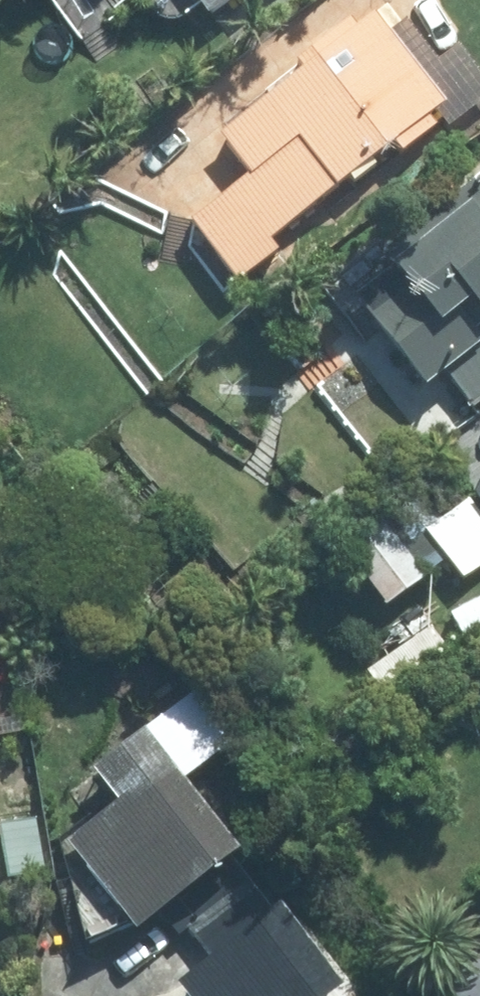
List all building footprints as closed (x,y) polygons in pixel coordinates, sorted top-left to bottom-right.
[(216,13),(233,0),(207,0),(216,13)] [(275,251),(266,240),(389,145),(397,154),(433,126),(425,116),(441,104),(371,14),(354,27),(347,18),(288,63),(296,72),(214,136),(245,176),(185,223),(233,284),(275,251)] [(373,253),(384,268),(343,298),(412,388),(437,368),(466,407),(479,397),(479,171),(373,253)] [(479,495),(479,473),(470,481),(479,495)] [(407,543),(439,519),(414,484),(380,509),(407,543)] [(332,545),(375,606),(418,575),(375,515),(332,545)] [(223,854),(134,732),(78,773),(102,804),(52,840),(118,930),(223,854)] [(167,986),(175,995),(323,995),(331,990),(268,909),(167,986)]
